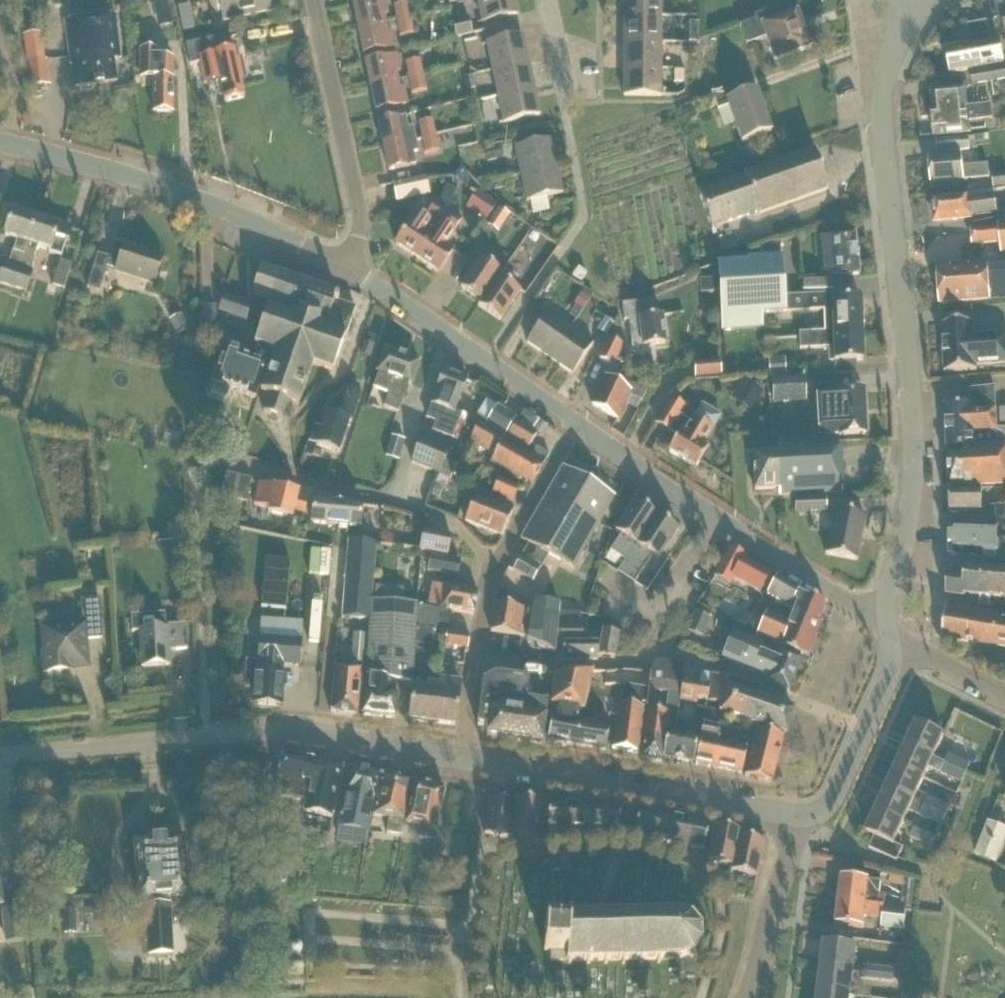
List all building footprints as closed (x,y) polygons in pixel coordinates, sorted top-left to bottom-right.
[(269,12),(267,0),(219,0),(223,22),(269,12)] [(358,31),(385,25),(384,17),(388,16),(385,0),(375,2),(352,7),(358,31)] [(481,24),(517,16),(514,0),(476,0),(481,24)] [(660,17),(660,4),(660,0),(624,0),(624,17),(660,17)] [(396,23),(411,20),(407,4),(393,7),(396,23)] [(774,20),(770,12),(753,18),(755,22),(740,27),(747,46),(765,40),(774,63),(811,49),(797,12),(774,20)] [(624,43),(660,43),(660,17),(624,17),(624,43)] [(80,88),(116,84),(113,61),(119,61),(114,18),(66,24),(74,89),(80,88)] [(465,19),(452,22),(455,38),(469,35),(465,19)] [(411,20),(396,23),(400,38),(414,35),(411,20)] [(699,37),(699,21),(687,21),(687,37),(699,37)] [(970,46),(946,50),(951,75),(1003,65),(998,41),(991,42),(987,23),(967,27),(970,46)] [(385,25),(358,31),(363,56),(385,51),(385,50),(395,48),(391,33),(387,34),(385,25)] [(492,72),(528,64),(522,37),(486,45),(492,72)] [(189,58),(217,53),(215,40),(187,44),(189,58)] [(660,70),(660,43),(624,43),(623,70),(660,70)] [(45,62),(44,51),(26,53),(30,89),(49,86),(46,61),(45,62)] [(172,114),(172,94),(173,91),(172,87),(172,80),(172,60),(156,59),(156,51),(140,51),(140,79),(153,80),(153,114),(172,114)] [(370,88),(398,82),(396,74),(400,73),(397,57),(387,59),(365,64),(370,88)] [(244,99),(240,81),(243,81),(239,60),(204,68),(208,85),(219,82),(224,103),(244,99)] [(408,80),(422,77),(419,61),(405,64),(408,80)] [(497,98),(533,90),(528,64),(492,72),(497,98)] [(1004,81),(1004,68),(970,74),(973,87),(1004,81)] [(660,97),(660,70),(623,70),(623,97),(660,97)] [(422,77),(408,80),(411,94),(426,92),(422,77)] [(398,82),(370,88),(375,112),(397,108),(397,107),(407,105),(404,90),(399,90),(398,82)] [(738,99),(734,88),(711,96),(717,112),(728,108),(741,145),(770,134),(755,93),(738,99)] [(966,108),(964,89),(931,93),(933,113),(932,113),(935,137),(970,134),(968,122),(992,120),(990,106),(966,108)] [(533,90),(497,98),(503,124),(539,116),(533,90)] [(383,148),(416,141),(413,128),(408,130),(405,118),(377,124),(383,148)] [(421,140),(435,137),(432,121),(418,124),(421,140)] [(435,137),(421,140),(424,155),(438,152),(435,137)] [(969,151),(968,137),(936,141),(937,154),(969,151)] [(416,141),(383,148),(388,172),(416,166),(413,155),(418,154),(416,141)] [(520,176),(557,168),(551,141),(515,149),(520,176)] [(483,150),(486,163),(503,159),(500,146),(483,150)] [(757,216),(827,191),(813,151),(743,175),(744,178),(698,194),(711,230),(757,213),(757,216)] [(962,167),(961,157),(929,161),(931,185),(990,179),(988,165),(962,167)] [(557,168),(520,176),(526,203),(546,199),(562,195),(557,168)] [(993,189),(1004,188),(1004,174),(992,175),(993,189)] [(396,203),(429,196),(425,176),(391,184),(396,203)] [(449,185),(440,203),(450,208),(458,190),(449,185)] [(485,222),(497,204),(477,191),(465,209),(485,222)] [(935,223),(971,220),(971,218),(997,215),(994,191),(968,194),(968,198),(933,202),(933,206),(932,209),(932,217),(935,219),(935,223)] [(530,202),(532,214),(549,210),(546,199),(530,202)] [(416,260),(448,212),(435,203),(425,219),(417,214),(395,246),(416,260)] [(498,234),(510,216),(498,209),(487,227),(498,234)] [(35,219),(11,212),(3,237),(16,242),(12,253),(11,253),(7,266),(2,265),(0,272),(0,286),(12,290),(35,219)] [(448,212),(416,260),(438,274),(452,252),(444,246),(461,220),(448,212)] [(35,219),(12,290),(24,294),(31,273),(30,273),(34,260),(33,259),(36,248),(50,252),(49,256),(61,260),(70,232),(58,228),(59,227),(35,219)] [(998,226),(998,228),(971,231),(973,246),(1000,243),(1001,254),(1004,254),(1004,224),(998,226)] [(528,237),(538,244),(543,238),(533,231),(528,237)] [(820,281),(859,276),(854,235),(821,239),(824,272),(819,273),(820,281)] [(758,246),(759,260),(780,258),(779,244),(758,246)] [(153,287),(162,259),(124,247),(119,262),(97,255),(86,289),(99,293),(106,269),(116,272),(115,275),(153,287)] [(470,264),(477,254),(470,248),(463,259),(470,264)] [(859,300),(825,301),(825,296),(784,298),(781,258),(717,263),(723,332),(763,329),(762,315),(823,312),(824,334),(824,335),(861,333),(859,300)] [(481,303),(499,278),(502,274),(480,259),(460,289),(481,303)] [(63,291),(70,267),(59,263),(51,288),(63,291)] [(528,276),(534,281),(541,271),(534,266),(528,276)] [(969,267),(952,268),(952,272),(938,273),(940,307),(1004,302),(1004,268),(969,271),(969,267)] [(355,309),(337,303),(338,301),(334,300),(336,294),(260,268),(250,297),(269,303),(267,308),(254,345),(274,352),(260,393),(269,396),(263,414),(283,421),(289,403),(298,407),(312,366),(333,373),(355,309)] [(581,283),(586,275),(578,269),(572,278),(581,283)] [(499,278),(481,303),(478,307),(499,322),(519,292),(499,278)] [(714,280),(699,281),(700,295),(715,294),(714,280)] [(567,311),(573,301),(561,293),(554,303),(567,311)] [(257,322),(261,308),(223,296),(217,314),(246,323),(247,319),(257,322)] [(653,319),(651,303),(621,306),(623,323),(628,323),(631,349),(665,345),(662,318),(653,319)] [(203,336),(217,336),(216,307),(202,307),(203,336)] [(549,359),(570,329),(547,313),(526,343),(549,359)] [(177,338),(189,331),(180,315),(168,321),(177,338)] [(605,338),(614,325),(605,319),(596,332),(605,338)] [(975,334),(974,324),(940,326),(943,373),(978,371),(977,368),(1004,366),(1004,336),(975,338),(975,334)] [(570,329),(549,359),(572,375),(593,345),(570,329)] [(824,335),(824,334),(798,335),(799,350),(827,349),(827,347),(832,347),(833,364),(834,364),(856,363),(862,362),(861,333),(824,335)] [(622,348),(608,340),(598,360),(612,367),(622,348)] [(370,358),(374,346),(364,343),(360,355),(370,358)] [(259,365),(264,352),(246,346),(243,355),(225,348),(212,385),(214,386),(211,394),(226,400),(229,391),(255,400),(266,367),(259,365)] [(410,387),(419,364),(385,351),(376,374),(378,375),(373,390),(388,396),(383,409),(397,415),(408,386),(410,387)] [(785,377),(785,360),(768,360),(769,378),(785,377)] [(694,379),(718,377),(717,363),(693,365),(694,379)] [(451,440),(461,417),(454,414),(466,382),(443,373),(430,407),(426,420),(436,424),(432,433),(451,440)] [(622,389),(612,383),(605,378),(591,407),(617,422),(629,397),(640,403),(648,387),(627,388),(625,386),(622,389)] [(789,405),(789,396),(805,396),(804,378),(770,380),(772,406),(789,405)] [(757,401),(763,392),(749,384),(744,392),(757,401)] [(995,388),(971,391),(972,406),(945,408),(948,450),(975,448),(975,447),(1004,445),(1004,429),(998,429),(995,388)] [(350,423),(355,408),(360,395),(347,390),(338,418),(327,415),(322,430),(316,447),(338,454),(349,423),(350,423)] [(816,395),(817,437),(839,436),(839,437),(865,436),(862,391),(836,392),(836,394),(816,395)] [(691,425),(679,418),(685,409),(671,401),(656,425),(677,438),(668,453),(695,470),(707,450),(702,447),(720,418),(702,407),(691,425)] [(504,438),(517,419),(497,406),(484,426),(504,438)] [(525,415),(519,426),(535,435),(541,424),(525,415)] [(516,424),(507,440),(527,452),(536,436),(535,435),(519,426),(516,424)] [(522,451),(478,426),(468,443),(494,457),(490,464),(531,487),(549,456),(536,449),(532,455),(523,450),(522,451)] [(316,447),(322,430),(314,428),(309,444),(310,445),(316,447)] [(399,463),(405,442),(391,438),(385,458),(399,463)] [(439,475),(449,451),(421,440),(411,464),(439,475)] [(841,492),(839,444),(775,447),(757,448),(757,454),(751,455),(754,492),(778,490),(778,496),(841,492)] [(1004,487),(1004,448),(975,449),(975,451),(948,453),(949,489),(1004,487)] [(581,480),(562,469),(520,541),(528,546),(513,572),(532,583),(548,557),(572,571),(614,499),(595,487),(592,476),(581,480)] [(247,504),(250,481),(226,475),(221,498),(247,504)] [(511,504),(517,490),(498,480),(491,495),(488,504),(475,499),(465,524),(501,538),(514,510),(506,507),(507,502),(511,504)] [(301,523),(306,501),(297,499),(298,494),(257,485),(253,506),(269,510),(268,515),(301,523)] [(950,515),(983,515),(983,491),(949,491),(950,515)] [(1004,491),(994,492),(996,506),(1004,505),(1004,491)] [(359,529),(361,508),(330,505),(331,502),(313,500),(311,525),(359,529)] [(794,514),(826,513),(825,500),(794,501),(794,514)] [(625,563),(656,517),(635,502),(615,533),(620,537),(610,552),(624,562),(625,563)] [(995,522),(1004,522),(1004,507),(996,506),(995,522)] [(856,562),(864,518),(833,512),(825,556),(856,562)] [(625,563),(624,562),(617,574),(634,585),(652,558),(657,561),(678,531),(656,517),(625,563)] [(995,522),(995,529),(950,528),(949,557),(1004,561),(1004,543),(1004,522),(995,522)] [(447,557),(452,537),(423,531),(419,551),(447,557)] [(375,545),(348,543),(344,602),(342,618),(369,620),(370,603),(375,545)] [(759,595),(769,575),(742,561),(743,558),(730,551),(715,579),(728,586),(731,580),(759,595)] [(427,573),(456,578),(460,562),(430,556),(427,573)] [(965,567),(965,578),(948,577),(946,596),(963,598),(963,596),(981,598),(980,607),(989,608),(990,599),(1004,600),(1004,571),(965,567)] [(803,658),(819,621),(818,621),(825,605),(813,600),(814,599),(797,590),(776,578),(766,596),(794,612),(788,628),(764,619),(756,638),(803,658)] [(595,585),(578,579),(571,598),(588,604),(595,585)] [(473,617),(477,594),(445,588),(441,611),(473,617)] [(415,625),(416,608),(416,606),(401,605),(402,591),(375,589),(374,604),(370,604),(369,620),(369,637),(366,672),(361,716),(395,720),(398,696),(395,696),(396,682),(412,684),(415,636),(415,625)] [(44,674),(72,671),(72,669),(86,668),(84,642),(102,640),(99,600),(80,602),(82,628),(43,631),(45,655),(42,655),(44,674)] [(554,655),(557,615),(557,607),(533,603),(526,641),(554,655)] [(522,638),(527,611),(495,604),(490,633),(522,638)] [(988,625),(990,613),(946,606),(942,639),(967,643),(970,622),(988,625)] [(415,625),(415,636),(433,639),(436,624),(448,626),(451,615),(438,613),(438,611),(416,608),(415,625)] [(990,613),(988,625),(970,622),(967,643),(995,647),(998,626),(1004,627),(1004,616),(990,613)] [(165,627),(165,614),(131,616),(131,634),(140,633),(142,668),(168,667),(167,652),(174,652),(187,652),(185,626),(165,627)] [(708,621),(696,616),(694,614),(685,633),(701,641),(710,622),(708,621)] [(746,614),(741,624),(754,630),(758,619),(746,614)] [(597,658),(598,645),(580,645),(581,631),(577,630),(578,617),(557,615),(554,655),(562,655),(562,662),(597,662),(597,658)] [(998,626),(995,647),(1004,649),(1004,627),(998,626)] [(598,645),(597,658),(614,660),(618,636),(601,632),(598,645)] [(776,661),(758,653),(762,646),(733,633),(722,660),(768,680),(766,683),(788,693),(801,661),(779,652),(776,661)] [(467,650),(469,637),(446,634),(445,647),(467,650)] [(364,664),(367,636),(353,635),(351,663),(364,664)] [(302,642),(291,641),(259,639),(258,664),(247,663),(245,688),(256,689),(255,706),(279,707),(281,677),(278,676),(279,665),(300,666),(302,643),(302,642)] [(357,716),(362,671),(362,668),(351,667),(351,664),(335,662),(330,713),(357,716)] [(678,698),(680,684),(683,666),(657,662),(652,666),(649,693),(669,695),(666,714),(646,712),(640,760),(661,763),(662,759),(666,738),(671,738),(672,732),(674,727),(675,723),(677,703),(678,698)] [(439,683),(441,669),(429,668),(427,680),(439,683)] [(439,692),(435,725),(454,728),(460,686),(452,684),(453,671),(441,669),(439,683),(438,692),(439,692)] [(553,707),(583,711),(592,673),(564,674),(554,679),(550,706),(554,706),(553,707)] [(723,715),(722,717),(750,726),(779,735),(785,736),(793,712),(757,700),(759,692),(711,675),(707,689),(705,702),(721,705),(720,714),(723,715)] [(541,745),(548,705),(525,703),(529,681),(493,676),(482,683),(476,727),(487,729),(486,737),(541,745)] [(705,702),(707,689),(680,684),(678,698),(677,703),(696,707),(697,701),(705,702)] [(642,710),(640,709),(641,706),(645,706),(647,691),(623,687),(620,706),(618,706),(611,751),(638,755),(642,710)] [(439,692),(438,692),(413,689),(409,722),(435,725),(439,692)] [(581,718),(583,711),(553,707),(547,741),(573,746),(605,751),(609,725),(579,721),(580,718),(581,718)] [(723,715),(720,714),(698,709),(695,723),(704,725),(694,765),(741,775),(748,744),(723,738),(724,732),(719,731),(722,717),(723,715)] [(666,738),(662,759),(692,765),(698,727),(675,723),(674,727),(672,732),(671,738),(666,738)] [(934,760),(934,759),(938,751),(944,738),(916,725),(906,747),(934,760)] [(750,754),(744,777),(771,783),(783,737),(779,736),(779,735),(750,726),(747,743),(750,744),(748,753),(750,754)] [(944,765),(934,760),(906,747),(896,769),(924,781),(929,769),(939,774),(944,765)] [(944,765),(966,775),(970,765),(948,755),(944,764),(944,765)] [(304,812),(332,818),(342,769),(283,756),(278,780),(276,790),(307,796),(304,812)] [(962,784),(966,775),(944,765),(939,774),(946,777),(960,783),(962,784)] [(918,793),(924,781),(896,769),(887,790),(914,803),(924,808),(928,798),(918,793)] [(369,834),(371,821),(369,821),(378,776),(350,770),(337,830),(369,834)] [(401,838),(403,821),(411,783),(381,777),(373,817),(389,819),(387,836),(401,838)] [(434,842),(443,790),(414,784),(407,825),(421,827),(418,839),(434,842)] [(924,808),(914,803),(887,790),(877,812),(904,824),(909,813),(920,817),(924,808)] [(924,808),(946,818),(951,808),(928,798),(924,808)] [(510,835),(511,835),(536,840),(542,803),(515,799),(514,804),(515,804),(510,835)] [(515,804),(514,804),(490,800),(484,836),(510,840),(511,835),(510,835),(515,804)] [(582,831),(584,806),(548,804),(546,829),(582,831)] [(584,806),(582,831),(618,833),(619,808),(584,806)] [(942,827),(946,818),(924,808),(920,817),(942,827)] [(669,844),(673,819),(639,812),(634,836),(669,844)] [(894,845),(904,824),(877,812),(866,834),(875,838),(869,850),(897,863),(904,850),(894,845)] [(673,819),(669,844),(703,851),(708,826),(673,819)] [(1004,842),(1004,830),(988,823),(975,857),(996,865),(1004,842)] [(731,869),(739,838),(740,833),(714,827),(707,864),(731,869)] [(932,849),(937,839),(914,829),(909,839),(932,849)] [(739,838),(731,869),(730,873),(756,878),(763,843),(739,838)] [(188,897),(184,840),(165,841),(165,840),(152,841),(152,842),(134,843),(138,908),(144,908),(147,958),(172,956),(169,906),(167,906),(166,898),(188,897)] [(438,870),(441,849),(429,848),(426,868),(438,870)] [(839,903),(884,908),(885,899),(880,899),(882,883),(842,878),(839,903)] [(914,910),(916,883),(904,880),(902,909),(914,910)] [(884,908),(839,903),(836,926),(863,930),(864,918),(882,920),(881,929),(904,931),(906,911),(884,908)] [(3,912),(6,944),(22,942),(19,910),(3,912)] [(63,911),(63,935),(75,935),(75,911),(63,911)] [(681,916),(680,916),(678,916),(678,912),(675,912),(675,916),(660,916),(660,913),(656,913),(656,916),(642,916),(642,913),(638,913),(638,917),(624,917),(624,913),(620,913),(620,917),(606,917),(606,914),(603,914),(603,917),(589,918),(588,914),(585,914),(585,918),(571,918),(571,915),(567,915),(568,918),(566,918),(566,928),(544,928),(543,953),(549,953),(549,962),(568,963),(568,967),(572,967),(571,964),(586,963),(586,966),(590,966),(590,963),(604,963),(604,966),(608,966),(608,963),(621,963),(621,966),(625,966),(625,963),(639,963),(639,966),(642,965),(642,962),(657,962),(657,965),(661,965),(660,962),(675,962),(675,965),(679,965),(678,961),(681,961),(683,960),(684,960),(686,959),(688,957),(690,960),(693,958),(690,955),(692,954),(694,952),(694,951),(696,949),(697,947),(700,948),(701,945),(697,944),(698,942),(698,940),(698,939),(698,937),(698,935),(697,933),(700,932),(699,929),(696,930),(696,929),(695,928),(694,926),(694,925),(692,923),(691,922),(693,919),(690,917),(688,920),(686,919),(684,917),(681,916)] [(823,969),(894,978),(895,971),(864,967),(865,961),(854,960),(855,948),(826,945),(823,969)] [(862,980),(894,984),(894,978),(823,969),(820,992),(849,996),(851,983),(862,985),(862,980)]
